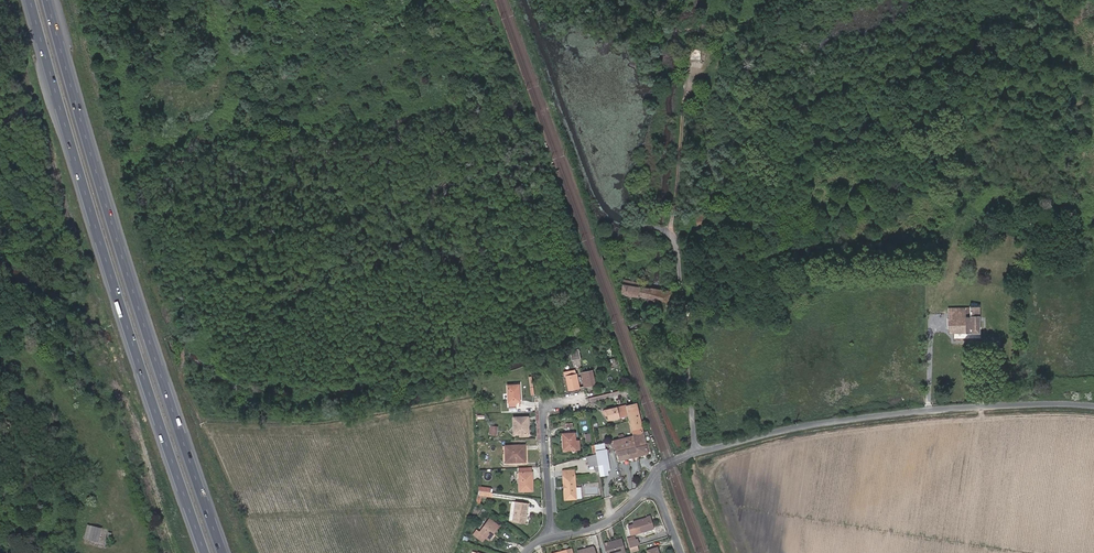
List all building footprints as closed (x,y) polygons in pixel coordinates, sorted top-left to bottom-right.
[(700,57),(700,47),(693,47),(689,47),(689,56),(700,57)] [(707,223),(705,217),(696,219),(697,225),(707,223)] [(664,288),(641,286),(641,281),(623,279),(621,294),(663,299),(664,288)] [(979,332),(979,306),(970,306),(970,308),(948,308),(947,318),(946,318),(946,328),(948,328),(949,333),(965,333),(965,332),(979,332)] [(580,358),(578,348),(570,350),(571,360),(580,358)] [(595,384),(592,370),(581,373),(584,386),(595,384)] [(579,387),(576,374),(566,376),(569,389),(579,387)] [(519,401),(518,384),(507,385),(508,402),(508,406),(516,406),(515,401),(519,401)] [(646,445),(637,403),(626,406),(616,408),(606,410),(607,416),(608,421),(619,418),(618,414),(627,412),(628,416),(633,436),(613,440),(614,443),(616,454),(618,454),(619,461),(648,454),(646,445)] [(528,434),(527,417),(513,418),(514,435),(519,435),(528,434)] [(575,441),(574,434),(562,434),(563,450),(575,450),(575,441)] [(605,445),(604,443),(594,445),(595,451),(603,450),(606,450),(605,445)] [(525,462),(524,446),(505,446),(505,463),(525,462)] [(605,464),(603,450),(595,451),(596,454),(599,471),(600,476),(609,475),(608,470),(610,470),(609,464),(605,464)] [(593,455),(587,457),(589,467),(595,466),(596,472),(599,471),(596,454),(593,455)] [(532,491),(531,473),(519,473),(519,491),(532,491)] [(575,488),(574,476),(563,477),(565,500),(576,499),(575,488)] [(492,497),(493,493),(478,491),(476,502),(479,505),(481,496),(492,497)] [(527,508),(528,503),(515,502),(512,522),(525,523),(527,511),(524,511),(524,507),(527,508)] [(654,528),(650,516),(648,517),(648,518),(642,520),(641,520),(633,522),(634,524),(627,526),(630,536),(637,534),(654,528)] [(493,534),(499,526),(489,519),(479,532),(476,530),(473,534),(482,541),(485,537),(487,539),(492,533),(493,534)] [(98,542),(101,528),(87,525),(84,538),(98,542)] [(621,539),(604,544),(607,552),(625,552),(621,539)] [(639,545),(637,539),(636,540),(628,542),(629,548),(638,546),(639,545)]
